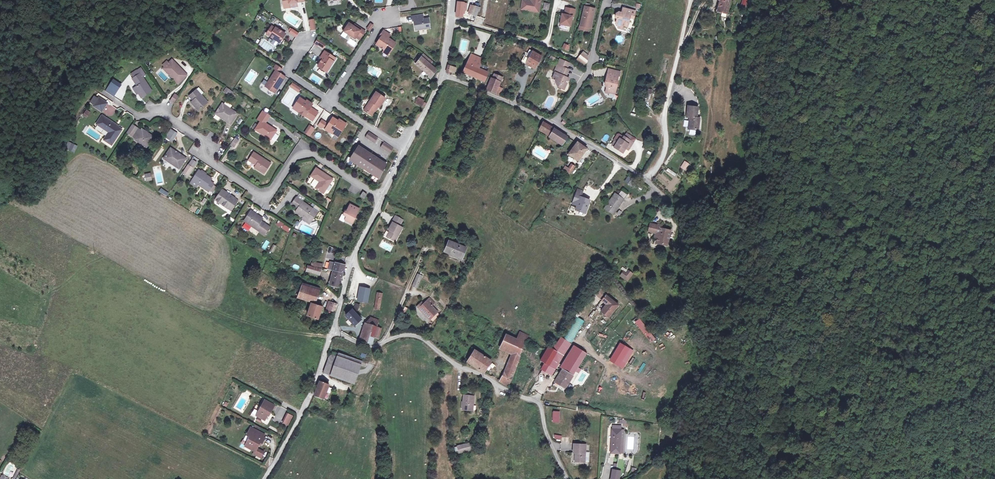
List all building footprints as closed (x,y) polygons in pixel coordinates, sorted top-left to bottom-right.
[(284,8),(289,8),(289,6),(289,4),(297,2),(297,0),(283,0),(284,8)] [(528,9),(536,10),(538,0),(530,0),(529,2),(521,0),(519,10),(528,11),(528,9)] [(539,0),(538,0),(536,10),(528,9),(528,11),(537,13),(539,0)] [(718,1),(719,2),(716,12),(726,15),(730,0),(718,0),(718,1)] [(464,4),(457,2),(456,16),(462,17),(463,15),(465,15),(465,11),(463,10),(464,4)] [(575,10),(573,10),(568,9),(566,9),(565,14),(567,15),(567,16),(564,16),(562,15),(560,25),(570,27),(572,17),(573,18),(575,10)] [(590,10),(584,9),(580,28),(580,27),(579,31),(589,33),(589,30),(591,30),(595,11),(590,10)] [(635,12),(627,9),(627,10),(625,14),(621,13),(618,12),(616,14),(614,17),(617,18),(615,23),(618,28),(622,26),(626,27),(630,15),(634,17),(635,12)] [(412,17),(412,21),(414,21),(415,30),(430,28),(428,18),(424,19),(423,15),(412,17)] [(357,35),(361,37),(365,31),(360,28),(359,29),(354,26),(349,23),(344,31),(355,39),(356,37),(357,35)] [(279,42),(285,34),(275,27),(275,28),(273,26),(267,35),(279,42)] [(380,39),(376,45),(388,52),(391,47),(393,48),(396,43),(388,38),(390,35),(383,30),(378,38),(380,39)] [(317,39),(315,43),(318,45),(323,48),(326,44),(317,39)] [(494,52),(496,59),(504,56),(504,54),(508,52),(506,48),(494,52)] [(523,62),(524,63),(526,58),(530,59),(533,52),(530,50),(527,56),(526,56),(523,62)] [(322,59),(318,66),(326,72),(336,58),(325,51),(321,56),(324,57),(322,59)] [(588,54),(583,51),(577,60),(585,65),(585,61),(587,61),(588,54)] [(543,56),(533,52),(530,59),(526,58),(524,63),(527,64),(527,65),(535,68),(536,67),(538,63),(539,63),(543,56)] [(421,58),(431,66),(433,63),(424,54),(421,58)] [(475,78),(479,69),(481,64),(483,59),(472,54),(464,72),(475,78)] [(435,69),(431,66),(421,58),(420,59),(416,64),(430,75),(435,69)] [(569,62),(561,59),(555,72),(556,72),(554,76),(557,77),(556,80),(557,84),(559,85),(559,87),(564,90),(570,79),(566,77),(567,76),(565,76),(568,69),(570,65),(568,64),(569,62)] [(185,76),(170,61),(163,67),(168,73),(166,74),(176,84),(185,76)] [(274,93),(278,88),(277,87),(278,85),(279,86),(285,76),(280,73),(283,69),(276,65),(274,68),(276,70),(265,86),(274,93)] [(143,77),(139,69),(135,72),(137,76),(132,79),(130,79),(132,84),(136,82),(138,86),(134,88),(132,89),(133,90),(135,95),(138,100),(149,94),(141,79),(143,77)] [(479,69),(475,78),(484,82),(488,73),(486,72),(479,69)] [(621,74),(610,71),(609,75),(608,75),(605,86),(608,87),(607,89),(609,94),(611,94),(616,96),(619,83),(618,83),(619,78),(620,78),(621,74)] [(500,83),(493,79),(488,91),(495,94),(498,88),(500,83)] [(119,86),(110,81),(107,85),(116,91),(119,86)] [(107,85),(104,90),(113,95),(116,91),(107,85)] [(226,87),(223,92),(230,95),(232,91),(226,87)] [(113,95),(104,90),(102,92),(111,98),(113,95)] [(206,103),(194,91),(186,97),(190,101),(188,104),(198,111),(206,103)] [(364,110),(372,115),(378,106),(379,108),(385,98),(376,92),(364,110)] [(300,111),(299,112),(305,116),(313,121),(317,115),(311,111),(312,109),(310,107),(313,104),(307,100),(306,102),(300,98),(297,102),(298,103),(296,106),(297,109),(300,111)] [(105,104),(97,99),(92,106),(100,112),(105,104)] [(426,104),(418,100),(415,105),(423,109),(426,104)] [(236,114),(220,104),(214,114),(230,124),(236,114)] [(108,105),(103,112),(111,117),(116,110),(108,105)] [(698,106),(687,105),(686,115),(689,116),(688,127),(698,129),(700,117),(697,116),(698,106)] [(269,115),(261,110),(256,119),(260,122),(257,126),(255,130),(254,131),(268,141),(275,131),(263,124),(269,115)] [(118,126),(103,115),(101,117),(117,128),(118,126)] [(101,117),(100,117),(95,125),(108,133),(103,141),(111,146),(121,130),(117,128),(101,117)] [(338,121),(333,118),(326,129),(325,129),(330,132),(331,131),(339,136),(346,124),(339,119),(338,121)] [(322,120),(320,125),(326,129),(328,125),(322,120)] [(553,128),(541,121),(538,128),(550,135),(554,128),(553,128)] [(136,128),(131,125),(126,133),(131,136),(136,128)] [(140,131),(136,128),(131,136),(135,139),(134,139),(145,147),(152,137),(141,130),(140,131)] [(563,134),(554,128),(550,135),(559,140),(563,134)] [(165,138),(171,142),(174,136),(168,132),(165,138)] [(369,132),(366,137),(375,143),(378,138),(369,132)] [(617,135),(615,136),(611,142),(615,144),(615,145),(613,148),(612,149),(621,155),(623,150),(624,149),(628,151),(632,144),(628,142),(623,139),(617,135)] [(236,142),(233,140),(228,146),(232,148),(236,142)] [(65,149),(75,152),(78,145),(68,142),(65,149)] [(384,142),(381,147),(390,153),(394,148),(384,142)] [(587,149),(577,143),(569,155),(578,161),(587,149)] [(354,159),(353,161),(361,167),(362,165),(369,169),(368,171),(377,177),(377,176),(380,177),(385,168),(386,166),(380,162),(381,161),(375,157),(373,159),(370,157),(372,155),(359,146),(358,147),(355,152),(351,157),(354,159)] [(184,158),(169,148),(163,159),(178,168),(184,158)] [(269,163),(251,152),(246,160),(250,163),(252,159),(256,161),(254,165),(252,168),(262,174),(269,163)] [(186,166),(181,173),(185,176),(190,169),(186,166)] [(332,179),(315,169),(310,176),(319,182),(315,188),(323,192),(332,179)] [(210,178),(197,170),(191,180),(196,184),(207,191),(208,190),(211,185),(212,183),(209,181),(210,178)] [(233,200),(220,191),(214,200),(227,209),(233,200)] [(618,196),(615,194),(605,209),(613,215),(623,200),(623,199),(618,196)] [(580,197),(575,195),(572,204),(571,208),(584,212),(589,200),(580,197)] [(318,211),(296,198),(292,204),(298,208),(296,212),(304,218),(311,222),(318,211)] [(236,203),(233,200),(227,209),(231,211),(236,203)] [(358,210),(349,205),(346,212),(345,211),(343,215),(346,217),(344,221),(351,224),(358,210)] [(261,219),(248,211),(241,221),(262,236),(268,228),(259,222),(261,219)] [(404,220),(397,216),(393,222),(401,226),(404,220)] [(288,232),(290,228),(278,221),(276,225),(288,232)] [(401,226),(393,222),(389,229),(391,231),(388,237),(396,242),(404,228),(401,226)] [(662,227),(658,225),(657,227),(649,225),(648,231),(655,234),(654,238),(657,239),(656,244),(666,246),(670,233),(661,230),(662,227)] [(265,240),(262,248),(266,250),(270,242),(265,240)] [(469,248),(452,240),(447,251),(464,258),(469,248)] [(328,270),(333,271),(342,273),(344,266),(334,264),(330,263),(328,270)] [(313,267),(308,266),(306,271),(319,274),(321,269),(313,267)] [(342,273),(333,271),(330,284),(339,287),(342,273)] [(423,274),(418,272),(412,283),(417,285),(423,274)] [(319,290),(302,283),(297,298),(314,304),(319,290)] [(369,289),(359,287),(357,299),(366,301),(369,289)] [(607,293),(600,288),(596,293),(602,298),(601,300),(606,303),(603,309),(604,317),(609,317),(618,304),(606,294),(607,293)] [(382,294),(377,292),(373,308),(379,310),(382,294)] [(436,301),(431,296),(425,301),(420,306),(430,318),(438,310),(433,304),(436,301)] [(337,304),(331,302),(328,310),(334,312),(337,304)] [(321,307),(311,304),(307,316),(317,319),(321,307)] [(361,319),(350,309),(344,315),(355,325),(361,319)] [(379,320),(371,318),(363,328),(359,340),(362,341),(369,343),(372,343),(374,336),(377,326),(379,320)] [(634,323),(651,343),(656,339),(639,319),(634,323)] [(628,331),(620,343),(625,346),(633,333),(628,331)] [(529,335),(522,332),(519,339),(526,342),(529,335)] [(519,339),(506,333),(501,347),(513,353),(520,356),(526,342),(519,339)] [(561,337),(554,349),(563,355),(570,343),(561,337)] [(554,349),(550,346),(548,349),(540,361),(544,363),(549,367),(554,359),(559,352),(554,349)] [(568,347),(563,359),(569,361),(574,349),(568,347)] [(490,361),(474,351),(468,361),(484,371),(486,369),(488,371),(491,367),(488,365),(490,361)] [(338,357),(328,354),(322,372),(352,382),(360,358),(339,352),(338,357)] [(563,355),(559,352),(554,359),(558,362),(563,355)] [(520,356),(513,353),(504,373),(512,376),(521,356),(520,356)] [(618,366),(620,364),(612,358),(610,360),(618,366)] [(583,388),(589,373),(577,368),(570,383),(583,388)] [(573,376),(562,370),(555,381),(565,388),(573,376)] [(512,376),(504,373),(500,382),(508,387),(513,377),(512,376)] [(321,382),(320,381),(313,395),(323,399),(328,385),(325,384),(321,382)] [(349,396),(340,395),(338,405),(347,407),(349,396)] [(474,397),(464,396),(462,410),(473,411),(474,397)] [(274,405),(263,399),(259,406),(255,404),(249,414),(253,417),(255,414),(263,419),(268,411),(270,412),(274,405)] [(287,413),(282,422),(287,425),(292,416),(287,413)] [(263,433),(250,426),(249,430),(262,436),(263,433)] [(262,436),(249,430),(246,434),(249,436),(245,445),(255,450),(260,442),(262,442),(265,438),(262,436)] [(622,431),(613,430),(611,453),(623,454),(624,447),(621,446),(622,431)] [(471,448),(470,442),(459,444),(460,451),(471,448)] [(586,444),(574,443),(573,452),(577,452),(576,461),(585,461),(586,444)] [(613,470),(611,478),(618,478),(619,478),(620,471),(613,470)]
